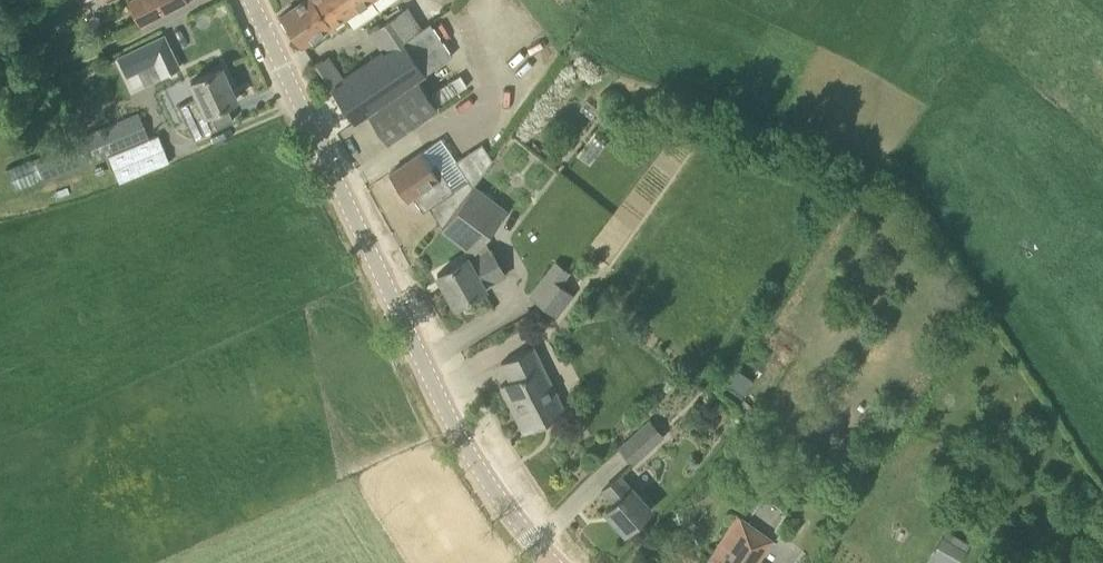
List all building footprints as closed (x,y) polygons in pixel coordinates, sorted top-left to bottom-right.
[(138,25),(187,2),(186,0),(127,0),(138,25)] [(369,0),(302,0),(282,14),(302,45),(329,26),(330,27),(369,0)] [(403,39),(389,18),(370,31),(385,53),(344,80),(328,56),(315,64),(354,121),(368,112),(426,73),(403,39)] [(403,39),(426,73),(452,55),(430,21),(403,39)] [(143,68),(153,63),(159,78),(195,61),(188,47),(180,29),(134,50),(143,68)] [(218,126),(210,111),(236,99),(221,67),(191,81),(198,96),(178,105),(194,138),(218,126)] [(426,73),(368,112),(388,142),(464,90),(462,87),(467,84),(460,74),(452,78),(450,74),(434,85),(426,73)] [(76,146),(37,161),(45,180),(108,154),(150,139),(139,112),(73,139),(76,146)] [(423,211),(430,207),(442,225),(441,228),(442,229),(476,185),(475,184),(457,159),(442,137),(421,151),(408,160),(389,173),(392,176),(390,180),(395,187),(399,187),(401,191),(407,187),(423,211)] [(549,140),(542,149),(554,159),(561,149),(549,140)] [(473,252),(507,207),(476,185),(442,229),(473,252)] [(467,256),(437,273),(455,304),(485,287),(484,286),(506,273),(492,247),(469,260),(467,256)] [(530,294),(545,305),(561,283),(562,284),(572,271),(556,261),(530,294)] [(573,293),(562,284),(561,283),(545,305),(557,314),(573,293)] [(524,432),(567,412),(535,345),(501,361),(510,380),(501,384),(524,432)] [(743,390),(749,377),(733,369),(727,383),(743,390)] [(664,435),(650,419),(618,446),(633,462),(664,435)] [(625,532),(651,509),(631,486),(631,487),(620,474),(602,489),(614,502),(605,509),(625,532)] [(773,542),(739,519),(709,562),(759,562),(773,542)] [(931,554),(947,562),(957,562),(968,543),(944,529),(931,554)]
